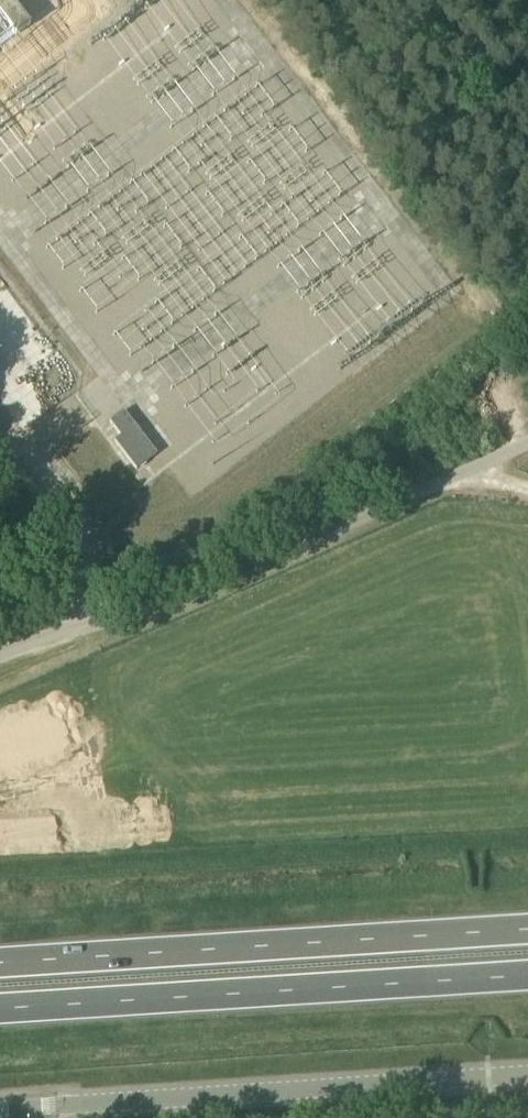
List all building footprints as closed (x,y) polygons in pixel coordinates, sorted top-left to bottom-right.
[(29,27),(9,0),(0,0),(0,48),(29,27)] [(124,410),(110,421),(121,434),(115,439),(137,467),(157,452),(124,410)]
